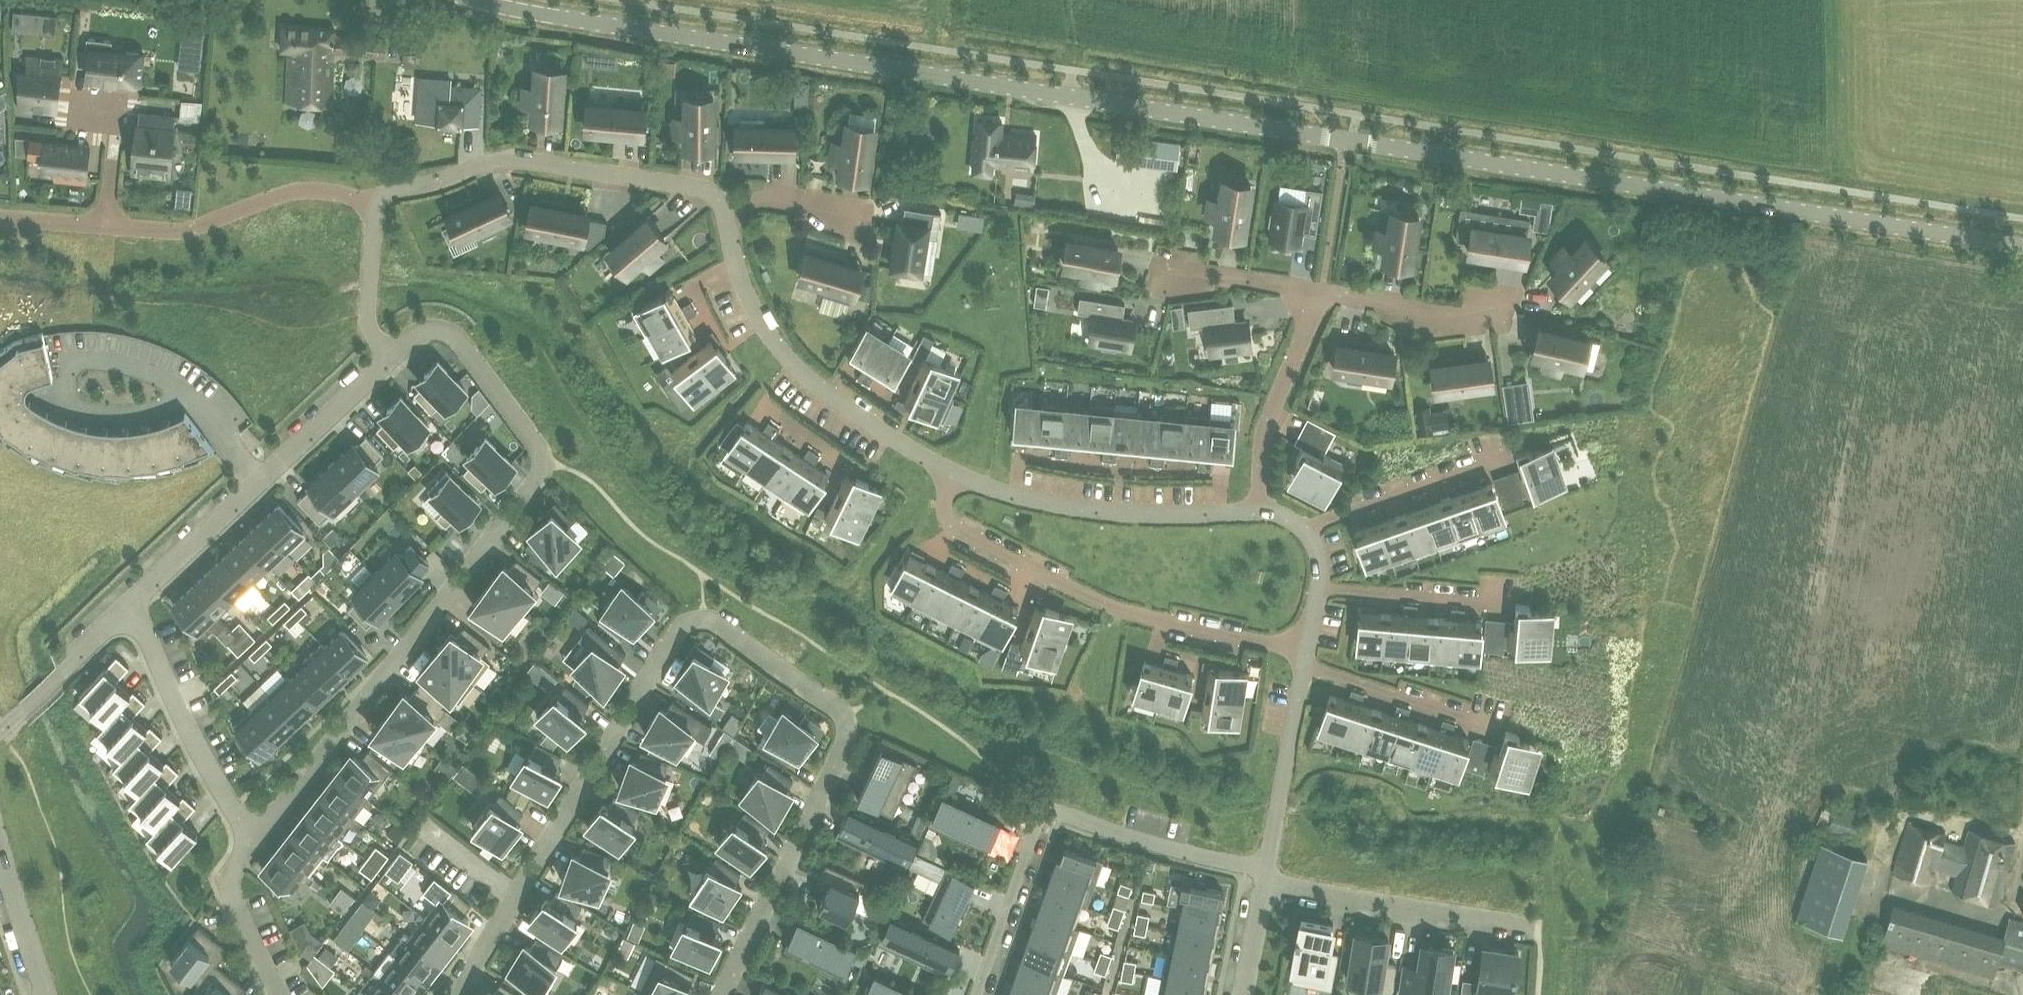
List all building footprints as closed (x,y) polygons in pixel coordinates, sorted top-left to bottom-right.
[(183,26),(179,52),(201,55),(204,28),(183,26)] [(334,51),(364,54),(384,56),(386,40),(335,34),(335,30),(284,26),(282,49),(289,49),(287,101),(332,104),(334,51)] [(113,41),(88,38),(86,49),(91,50),(90,56),(89,70),(103,71),(102,79),(141,83),(145,53),(112,50),(113,41)] [(57,112),(63,57),(39,51),(37,72),(25,71),(21,109),(57,112)] [(583,51),(581,65),(595,66),(597,52),(583,51)] [(534,116),(561,118),(565,69),(537,67),(536,88),(525,87),(524,101),(535,101),(534,116)] [(420,78),(417,121),(478,125),(481,88),(451,86),(451,80),(420,78)] [(687,117),(676,117),(676,130),(687,131),(687,145),(714,145),(714,96),(687,96),(687,117)] [(590,103),(588,130),(592,130),(592,136),(608,138),(609,132),(642,135),(645,108),(644,108),(645,100),(617,97),(617,105),(590,103)] [(181,115),(193,117),(195,101),(183,99),(181,115)] [(176,115),(147,112),(145,126),(138,125),(133,171),(169,174),(176,115)] [(991,173),(992,164),(1033,168),(1036,134),(1001,131),(1002,120),(978,118),(974,163),(973,171),(991,173)] [(876,127),(848,123),(845,143),(834,141),(832,155),(843,157),(841,171),(868,175),(876,127)] [(549,145),(567,145),(568,125),(550,124),(549,145)] [(794,126),(740,124),(739,152),(743,152),(743,158),(759,158),(760,153),(793,153),(794,126)] [(1117,160),(1176,167),(1179,144),(1120,136),(1117,160)] [(86,181),(88,158),(74,156),(75,143),(30,138),(28,156),(43,157),(42,170),(56,171),(55,178),(86,181)] [(699,173),(722,173),(722,154),(699,154),(699,173)] [(1219,214),(1217,229),(1244,233),(1251,185),(1224,180),(1221,201),(1210,199),(1208,213),(1219,214)] [(1316,234),(1323,190),(1308,187),(1305,204),(1277,200),(1275,213),(1271,213),(1269,225),(1273,226),(1271,239),(1301,244),(1303,232),(1316,234)] [(454,210),(450,212),(461,237),(474,232),(479,242),(504,231),(499,220),(510,215),(499,190),(468,204),(466,198),(451,205),(454,210)] [(535,201),(529,228),(582,239),(589,247),(605,232),(608,221),(587,217),(588,212),(555,205),(556,199),(540,196),(539,202),(535,201)] [(1535,213),(1533,227),(1548,230),(1553,201),(1522,196),(1520,211),(1535,213)] [(1565,203),(1562,215),(1574,216),(1577,205),(1565,203)] [(895,249),(892,267),(921,272),(926,237),(937,238),(942,212),(918,209),(916,222),(900,220),(897,238),(896,238),(894,249),(895,249)] [(1379,229),(1376,243),(1387,245),(1385,259),(1412,264),(1420,216),(1393,211),(1389,231),(1379,229)] [(980,229),(983,216),(974,214),(971,228),(980,229)] [(647,217),(610,249),(628,270),(644,257),(651,265),(662,256),(655,247),(665,238),(647,217)] [(1474,226),(1470,253),(1474,254),(1473,260),(1489,262),(1490,257),(1523,262),(1528,234),(1474,226)] [(1119,246),(1070,239),(1066,266),(1086,269),(1085,280),(1098,282),(1100,271),(1114,274),(1119,246)] [(1561,264),(1551,274),(1571,293),(1605,258),(1585,239),(1571,254),(1563,246),(1553,256),(1561,264)] [(826,286),(823,294),(851,303),(861,268),(829,258),(831,252),(815,248),(814,253),(809,252),(801,278),(826,286)] [(862,282),(858,297),(870,301),(874,286),(862,282)] [(1046,306),(1049,287),(1037,285),(1034,304),(1046,306)] [(672,291),(642,308),(655,329),(694,307),(691,301),(680,307),(672,291)] [(1130,348),(1134,318),(1123,316),(1125,303),(1080,296),(1078,311),(1095,314),(1090,342),(1103,344),(1102,348),(1116,350),(1117,346),(1130,348)] [(694,307),(655,329),(667,351),(696,334),(687,318),(697,312),(694,307)] [(1234,307),(1189,312),(1191,328),(1208,325),(1211,354),(1251,349),(1247,318),(1236,320),(1234,307)] [(1588,339),(1541,327),(1534,354),(1554,359),(1551,369),(1565,373),(1567,362),(1581,366),(1588,339)] [(866,329),(848,358),(864,367),(858,377),(863,381),(887,342),(866,329)] [(711,340),(692,355),(712,381),(732,366),(716,344),(720,340),(713,330),(707,334),(711,340)] [(43,332),(16,340),(33,383),(53,377),(43,332)] [(961,373),(925,357),(934,338),(923,333),(911,359),(922,364),(915,380),(945,394),(950,396),(961,373)] [(28,388),(28,387),(29,386),(31,384),(32,384),(33,383),(16,340),(0,350),(0,373),(28,388)] [(908,356),(887,342),(863,381),(869,384),(875,374),(891,384),(908,356)] [(1340,343),(1335,370),(1348,372),(1347,380),(1362,383),(1363,375),(1389,379),(1393,351),(1389,351),(1390,345),(1374,343),(1373,348),(1340,343)] [(671,355),(665,360),(678,377),(692,396),(712,381),(692,355),(678,365),(671,355)] [(1434,365),(1437,392),(1463,389),(1464,397),(1492,393),(1488,358),(1454,362),(1453,356),(1437,359),(1438,364),(1434,365)] [(446,409),(466,390),(439,361),(425,373),(427,375),(420,381),(424,385),(414,394),(432,412),(441,403),(446,409)] [(27,395),(26,394),(26,392),(26,390),(27,389),(28,388),(0,373),(0,401),(27,395)] [(898,398),(895,405),(907,411),(910,404),(934,416),(945,394),(914,380),(905,402),(898,398)] [(1513,382),(1519,420),(1534,418),(1529,380),(1513,382)] [(30,401),(30,400),(30,401),(28,399),(27,397),(27,396),(27,395),(0,401),(0,435),(3,438),(30,401)] [(429,425),(401,396),(388,409),(389,410),(383,416),(386,420),(377,429),(394,447),(404,438),(409,444),(429,425)] [(26,453),(48,412),(31,401),(30,401),(3,438),(26,453)] [(1062,456),(1066,411),(1066,407),(1043,404),(1042,408),(1039,441),(1056,443),(1055,455),(1062,456)] [(1110,460),(1114,415),(1115,407),(1091,405),(1090,413),(1087,446),(1104,447),(1103,459),(1110,460)] [(1417,407),(1420,432),(1434,430),(1430,405),(1417,407)] [(1042,408),(1018,406),(1014,445),(1028,446),(1029,440),(1039,441),(1042,408)] [(1090,413),(1066,411),(1062,456),(1068,456),(1069,444),(1087,446),(1090,413)] [(51,464),(67,421),(48,412),(26,453),(51,464)] [(186,413),(170,420),(186,464),(213,451),(215,450),(186,413)] [(1138,418),(1114,415),(1110,460),(1116,461),(1117,449),(1135,450),(1138,418)] [(1205,469),(1209,424),(1210,419),(1186,417),(1185,422),(1182,455),(1200,457),(1199,468),(1205,469)] [(1162,420),(1138,418),(1135,450),(1152,452),(1151,464),(1157,465),(1162,420)] [(170,420),(149,426),(160,471),(186,464),(170,420)] [(747,420),(729,448),(750,462),(775,424),(769,421),(763,430),(747,420)] [(1185,422),(1162,420),(1157,465),(1164,465),(1165,453),(1182,455),(1185,422)] [(78,472),(87,426),(67,421),(51,464),(78,472)] [(775,424),(750,462),(770,475),(788,447),(774,438),(780,428),(775,424)] [(1234,427),(1209,424),(1205,469),(1212,470),(1213,458),(1231,460),(1234,427)] [(105,476),(108,429),(107,429),(87,426),(78,472),(105,476)] [(149,426),(129,429),(132,475),(160,471),(149,426)] [(1326,426),(1317,444),(1326,448),(1335,431),(1326,426)] [(108,429),(105,476),(132,475),(129,429),(108,429)] [(367,435),(357,444),(349,453),(346,450),(332,463),(357,489),(379,468),(375,463),(384,454),(367,435)] [(472,461),(463,471),(472,479),(482,489),(491,480),(495,483),(501,477),(502,478),(515,465),(486,437),(467,456),(472,461)] [(1326,497),(1343,463),(1324,453),(1322,457),(1302,446),(1296,459),(1300,461),(1294,472),(1317,484),(1314,490),(1326,497)] [(788,447),(770,475),(790,488),(815,451),(809,447),(803,457),(788,447)] [(1519,475),(1527,495),(1562,483),(1556,464),(1549,466),(1542,448),(1531,452),(1529,448),(1516,452),(1523,473),(1519,475)] [(815,451),(790,488),(811,502),(829,474),(814,464),(820,454),(815,451)] [(334,511),(357,489),(332,463),(317,477),(320,480),(311,488),(298,500),(320,523),(334,510),(334,511)] [(844,464),(841,471),(847,474),(837,495),(867,510),(878,487),(856,477),(853,476),(855,470),(844,464)] [(431,493),(422,502),(437,516),(446,526),(455,516),(459,520),(465,514),(467,515),(479,502),(447,471),(428,490),(431,493)] [(1471,477),(1465,479),(1480,522),(1503,515),(1492,483),(1475,489),(1471,477)] [(1462,493),(1446,498),(1457,530),(1480,522),(1465,479),(1459,481),(1462,493)] [(1521,491),(1502,497),(1505,507),(1524,500),(1521,491)] [(1426,493),(1420,495),(1435,538),(1457,530),(1446,498),(1430,504),(1426,493)] [(818,506),(815,512),(856,532),(867,510),(837,495),(829,511),(818,506)] [(1418,508),(1401,514),(1412,546),(1435,538),(1420,495),(1414,497),(1418,508)] [(279,505),(261,521),(289,551),(306,533),(302,529),(279,505)] [(569,521),(555,505),(542,518),(540,516),(539,517),(543,521),(531,533),(536,538),(526,547),(545,568),(577,538),(565,526),(572,520),(571,519),(569,521)] [(1381,509),(1374,511),(1389,554),(1412,546),(1401,514),(1385,520),(1381,509)] [(1372,524),(1355,530),(1366,562),(1389,554),(1374,511),(1368,513),(1372,524)] [(289,551),(261,521),(244,538),(271,567),(286,553),(289,551)] [(322,536),(331,545),(341,537),(333,527),(322,536)] [(271,567),(244,538),(226,554),(254,584),(254,583),(251,580),(268,564),(271,567)] [(1333,547),(1339,564),(1359,556),(1352,540),(1333,547)] [(397,549),(375,572),(401,597),(414,583),(412,580),(420,572),(429,562),(411,544),(402,554),(397,549)] [(912,548),(894,583),(917,595),(932,565),(922,560),(925,555),(912,548)] [(254,584),(226,554),(209,571),(236,600),(254,584)] [(517,559),(509,570),(504,566),(488,585),(522,612),(523,611),(519,608),(542,578),(517,559)] [(947,572),(932,565),(917,595),(938,605),(958,565),(953,562),(947,572)] [(964,568),(958,565),(938,605),(960,616),(975,586),(959,578),(964,568)] [(317,581),(326,572),(320,567),(311,575),(317,581)] [(236,600),(209,571),(191,587),(216,613),(233,597),(236,600)] [(358,599),(349,609),(367,626),(376,617),(384,608),(387,611),(401,597),(375,572),(353,594),(358,599)] [(310,588),(317,581),(311,575),(309,573),(301,581),(308,589),(310,588)] [(549,581),(541,591),(556,603),(564,591),(549,581)] [(990,594),(975,586),(960,616),(981,627),(1001,586),(996,584),(990,594)] [(522,612),(488,585),(473,605),(478,609),(470,620),(499,642),(522,612)] [(634,632),(644,619),(649,623),(650,622),(648,620),(659,606),(643,593),(644,591),(643,590),(638,597),(622,585),(604,608),(607,610),(599,621),(620,638),(629,628),(634,632)] [(1001,586),(981,627),(1004,638),(1019,608),(1002,600),(1007,589),(1001,586)] [(216,613),(191,587),(174,604),(198,630),(216,613)] [(1032,596),(1029,603),(1036,606),(1029,628),(1060,639),(1068,615),(1042,606),(1044,601),(1032,596)] [(282,614),(291,606),(285,600),(277,608),(282,614)] [(1403,615),(1386,613),(1383,646),(1407,649),(1411,604),(1404,603),(1403,615)] [(1515,625),(1510,625),(1509,647),(1546,650),(1548,630),(1541,629),(1542,610),(1530,609),(1530,604),(1516,603),(1515,625)] [(1417,604),(1411,604),(1407,649),(1431,651),(1433,618),(1416,616),(1417,604)] [(293,613),(299,619),(307,611),(302,605),(293,613)] [(573,605),(565,614),(571,620),(578,610),(573,605)] [(1376,607),(1361,605),(1358,644),(1383,646),(1386,613),(1375,613),(1376,607)] [(1433,618),(1431,651),(1454,653),(1458,608),(1452,607),(1451,619),(1433,618)] [(273,622),(282,614),(277,608),(268,616),(273,622)] [(1465,608),(1458,608),(1454,653),(1480,655),(1482,622),(1464,620),(1465,608)] [(299,619),(293,613),(284,621),(290,627),(299,619)] [(1499,619),(1486,618),(1484,649),(1504,650),(1505,640),(1498,640),(1499,619)] [(592,645),(575,667),(604,691),(623,668),(618,664),(626,653),(590,624),(581,636),(592,645)] [(436,652),(466,676),(490,646),(465,626),(457,637),(452,633),(436,652)] [(1012,640),(1009,647),(1052,662),(1060,639),(1029,628),(1023,644),(1012,640)] [(256,638),(250,633),(248,630),(239,638),(247,647),(256,638)] [(322,643),(321,643),(349,672),(367,656),(343,630),(325,646),(322,643)] [(247,647),(239,638),(236,635),(228,644),(233,649),(238,655),(247,647)] [(273,643),(267,637),(258,646),(264,652),(273,643)] [(349,672),(321,643),(304,659),(332,689),(349,672)] [(255,660),(264,652),(258,646),(249,654),(255,660)] [(715,718),(723,706),(711,698),(726,674),(710,664),(715,656),(714,655),(713,657),(695,646),(685,661),(683,660),(683,661),(688,664),(678,678),(684,682),(677,693),(715,718)] [(466,676),(436,652),(421,672),(426,676),(418,687),(446,709),(447,709),(443,706),(466,676)] [(1145,660),(1135,693),(1160,700),(1172,656),(1166,654),(1163,666),(1145,660)] [(105,719),(131,691),(118,679),(129,666),(117,655),(80,695),(105,719)] [(1172,656),(1160,700),(1183,707),(1193,674),(1175,669),(1179,658),(1172,656)] [(332,689),(304,659),(304,660),(307,663),(290,679),(287,675),(286,676),(314,705),(332,689)] [(1216,663),(1203,661),(1202,668),(1209,669),(1206,689),(1239,694),(1242,673),(1219,669),(1215,669),(1216,663)] [(223,679),(229,685),(238,676),(232,671),(223,679)] [(314,705),(286,676),(269,692),(297,722),(314,705)] [(229,685),(223,679),(215,687),(220,693),(229,685)] [(557,693),(539,716),(568,740),(587,717),(582,713),(590,703),(568,685),(560,695),(557,693)] [(446,709),(418,687),(410,697),(404,693),(389,713),(423,739),(446,709)] [(1191,708),(1190,715),(1235,722),(1239,694),(1206,689),(1203,710),(1191,708)] [(1331,694),(1320,726),(1344,734),(1358,691),(1352,689),(1348,700),(1336,696),(1331,694)] [(122,753),(147,726),(134,714),(146,701),(134,690),(132,692),(131,691),(105,719),(106,719),(97,730),(122,753)] [(1358,691),(1344,734),(1367,741),(1377,710),(1361,704),(1364,693),(1358,691)] [(297,722),(269,692),(251,709),(279,738),(297,722)] [(713,726),(674,701),(667,712),(661,708),(645,733),(679,755),(694,733),(704,740),(713,726)] [(1377,710),(1367,741),(1390,749),(1404,706),(1397,704),(1394,715),(1377,710)] [(1404,706),(1390,749),(1413,756),(1423,725),(1406,719),(1410,708),(1404,706)] [(279,738),(251,709),(234,726),(261,755),(279,738)] [(799,756),(808,742),(813,746),(814,745),(812,743),(822,728),(805,716),(806,714),(805,714),(800,721),(784,711),(768,734),(766,733),(758,745),(786,764),(793,753),(799,756)] [(379,737),(371,747),(396,766),(419,737),(422,740),(423,739),(389,713),(374,732),(379,737)] [(1439,730),(1423,725),(1413,756),(1435,763),(1449,721),(1443,719),(1439,730)] [(1449,721),(1435,763),(1459,771),(1469,740),(1452,734),(1455,723),(1449,721)] [(139,788),(164,761),(151,749),(163,736),(150,725),(148,727),(147,726),(122,753),(123,754),(113,765),(139,788)] [(1495,750),(1488,770),(1524,782),(1530,763),(1524,761),(1530,742),(1518,738),(1519,734),(1506,730),(1499,751),(1495,750)] [(547,746),(552,749),(559,741),(548,732),(541,741),(547,746)] [(517,742),(532,750),(537,740),(522,733),(517,742)] [(728,747),(746,759),(754,749),(735,736),(728,747)] [(528,752),(514,778),(548,796),(562,769),(556,767),(562,755),(537,742),(531,754),(528,752)] [(503,743),(497,758),(507,762),(513,747),(503,743)] [(917,764),(886,749),(882,747),(858,799),(893,816),(917,764)] [(369,750),(361,761),(354,756),(339,775),(369,798),(392,769),(369,750)] [(621,788),(656,802),(667,775),(664,773),(669,761),(643,751),(638,763),(632,760),(621,788)] [(1467,758),(1464,767),(1483,773),(1486,764),(1467,758)] [(156,823),(181,795),(168,784),(179,771),(167,759),(165,762),(164,761),(139,788),(140,789),(130,800),(156,823)] [(743,796),(775,817),(791,793),(786,789),(793,778),(770,762),(763,773),(760,771),(743,796)] [(374,802),(369,798),(339,775),(324,794),(354,817),(365,804),(370,807),(374,802)] [(491,801),(473,824),(502,848),(521,825),(515,821),(524,811),(502,793),(494,803),(491,801)] [(198,831),(184,818),(196,805),(184,794),(182,796),(181,795),(156,823),(156,824),(147,834),(173,858),(198,831)] [(354,817),(324,794),(310,813),(339,836),(350,822),(355,826),(359,821),(354,817)] [(616,794),(609,805),(604,802),(588,826),(619,847),(636,822),(633,821),(640,810),(616,794)] [(966,832),(990,843),(991,843),(1001,821),(943,794),(929,823),(963,839),(966,832)] [(1859,827),(1861,821),(1864,813),(1838,802),(1834,812),(1822,808),(1816,822),(1828,827),(1828,828),(1855,838),(1855,836),(1860,838),(1864,829),(1859,827)] [(849,808),(836,835),(837,836),(840,829),(887,851),(884,858),(905,868),(918,841),(849,808)] [(719,844),(751,865),(767,841),(762,837),(769,826),(746,810),(739,821),(736,819),(719,844)] [(344,840),(339,836),(310,813),(295,832),(329,858),(339,845),(340,845),(344,840)] [(386,833),(398,842),(409,829),(397,820),(386,833)] [(1997,902),(2015,843),(1969,829),(1965,845),(1943,839),(1945,832),(1909,822),(1894,873),(1931,884),(1935,868),(1957,874),(1953,889),(1997,902)] [(329,859),(329,858),(295,832),(280,851),(310,874),(320,860),(325,864),(329,859)] [(917,852),(932,860),(937,851),(931,837),(925,834),(917,852)] [(1821,843),(1796,918),(1842,934),(1868,859),(1821,843)] [(368,857),(381,866),(389,855),(377,845),(368,857)] [(611,855),(585,845),(580,857),(574,855),(563,882),(598,897),(609,869),(606,868),(611,855)] [(1104,860),(1093,856),(1095,852),(1082,848),(1081,851),(1064,846),(1057,866),(1097,880),(1104,860)] [(314,878),(310,874),(280,851),(265,870),(277,880),(274,884),(291,898),(305,879),(310,883),(314,878)] [(385,870),(398,879),(414,861),(400,851),(385,870)] [(691,889),(722,911),(739,886),(734,882),(741,871),(718,856),(711,867),(708,865),(691,889)] [(381,866),(368,857),(360,868),(372,878),(381,866)] [(827,863),(816,885),(826,890),(819,906),(847,919),(865,881),(827,863)] [(922,918),(950,931),(951,931),(975,879),(947,866),(922,918)] [(1051,882),(1049,889),(1089,903),(1097,880),(1057,866),(1055,871),(1052,870),(1048,881),(1051,882)] [(314,878),(310,883),(318,889),(322,883),(314,878)] [(1182,882),(1177,903),(1219,911),(1223,890),(1206,887),(1207,883),(1194,880),(1193,884),(1182,882)] [(1118,891),(1129,895),(1133,886),(1121,882),(1118,891)] [(336,894),(349,904),(355,896),(342,886),(336,894)] [(371,889),(363,899),(374,907),(379,901),(379,895),(371,889)] [(562,942),(578,917),(575,915),(582,904),(559,889),(552,900),(546,896),(530,921),(562,942)] [(1043,904),(1040,912),(1073,923),(1080,904),(1087,907),(1089,903),(1049,889),(1047,894),(1044,893),(1040,903),(1043,904)] [(1142,899),(1153,901),(1155,891),(1143,889),(1142,899)] [(90,907),(100,900),(93,890),(83,896),(90,907)] [(419,913),(454,940),(469,920),(463,916),(471,905),(452,890),(443,900),(440,897),(425,917),(420,913),(419,913)] [(349,904),(336,894),(330,902),(343,912),(349,904)] [(1177,903),(1173,926),(1214,935),(1219,911),(1177,903)] [(2022,968),(2022,921),(2010,918),(2004,936),(1894,903),(1882,943),(1993,976),(1997,961),(2022,968)] [(1122,918),(1125,909),(1114,905),(1111,914),(1122,918)] [(370,918),(356,908),(349,919),(362,929),(370,918)] [(674,947),(709,962),(721,934),(714,932),(719,920),(694,909),(689,921),(686,920),(674,947)] [(1035,927),(1032,935),(1072,949),(1080,928),(1072,925),(1073,923),(1040,912),(1039,916),(1036,915),(1032,926),(1035,927)] [(1138,912),(1136,922),(1148,924),(1149,915),(1138,912)] [(415,918),(420,922),(410,936),(405,932),(404,932),(439,959),(454,940),(419,913),(415,918)] [(1118,928),(1122,918),(1111,914),(1107,924),(1118,928)] [(948,975),(960,948),(891,915),(878,942),(900,953),(903,946),(950,967),(947,975),(948,975)] [(1293,980),(1331,988),(1338,952),(1328,951),(1328,949),(1329,943),(1327,943),(1330,924),(1333,924),(1333,923),(1301,917),(1298,935),(1297,934),(1296,939),(1297,939),(1292,966),(1296,966),(1293,980)] [(856,947),(799,920),(798,920),(788,941),(846,969),(856,947)] [(1136,922),(1134,932),(1145,934),(1148,924),(1136,922)] [(1075,949),(1091,953),(1098,929),(1081,924),(1075,949)] [(171,961),(200,984),(217,965),(229,949),(199,926),(171,961)] [(1179,933),(1175,952),(1209,959),(1214,935),(1173,926),(1172,931),(1179,933)] [(352,935),(342,927),(334,937),(344,946),(352,935)] [(390,951),(424,978),(439,959),(404,932),(401,937),(401,938),(391,951),(390,951)] [(1348,979),(1374,984),(1372,994),(1392,994),(1397,965),(1385,963),(1389,938),(1355,933),(1348,979)] [(1027,950),(1024,958),(1064,972),(1072,949),(1032,935),(1031,939),(1028,938),(1024,949),(1027,950)] [(505,979),(531,994),(539,994),(542,990),(543,988),(558,964),(555,963),(562,951),(538,937),(531,948),(525,945),(510,970),(505,979)] [(318,949),(309,942),(301,951),(311,958),(318,949)] [(1418,968),(1405,965),(1400,994),(1405,994),(1446,994),(1454,949),(1422,944),(1418,968)] [(1484,949),(1479,981),(1463,978),(1461,994),(1513,994),(1519,952),(1492,948),(1491,950),(1484,949)] [(408,994),(411,994),(424,978),(390,951),(386,956),(391,960),(380,973),(408,994)] [(1109,964),(1112,955),(1101,951),(1098,960),(1109,964)] [(1167,953),(1163,974),(1204,983),(1209,959),(1175,952),(1175,954),(1167,953)] [(649,994),(692,994),(695,990),(689,987),(695,975),(658,957),(640,991),(649,994)] [(1019,972),(1016,981),(1056,994),(1064,972),(1024,958),(1023,961),(1020,960),(1016,971),(1019,972)] [(1125,959),(1123,968),(1134,971),(1136,961),(1125,959)] [(1106,974),(1109,964),(1098,960),(1094,970),(1106,974)] [(361,968),(370,975),(375,969),(366,963),(361,968)] [(245,987),(217,965),(200,984),(192,994),(238,994),(245,987)] [(1123,968),(1121,978),(1132,981),(1134,971),(1123,968)] [(369,994),(408,994),(380,973),(375,970),(371,975),(380,982),(370,994),(366,992),(365,992),(369,994)] [(875,973),(864,994),(921,994),(875,973)] [(1158,994),(1202,994),(1204,983),(1163,974),(1158,994)] [(758,994),(797,994),(765,980),(758,994)] [(1011,994),(1056,994),(1016,981),(1015,984),(1012,983),(1008,994),(1011,994)] [(501,984),(494,994),(488,991),(486,994),(520,994),(501,984)]
